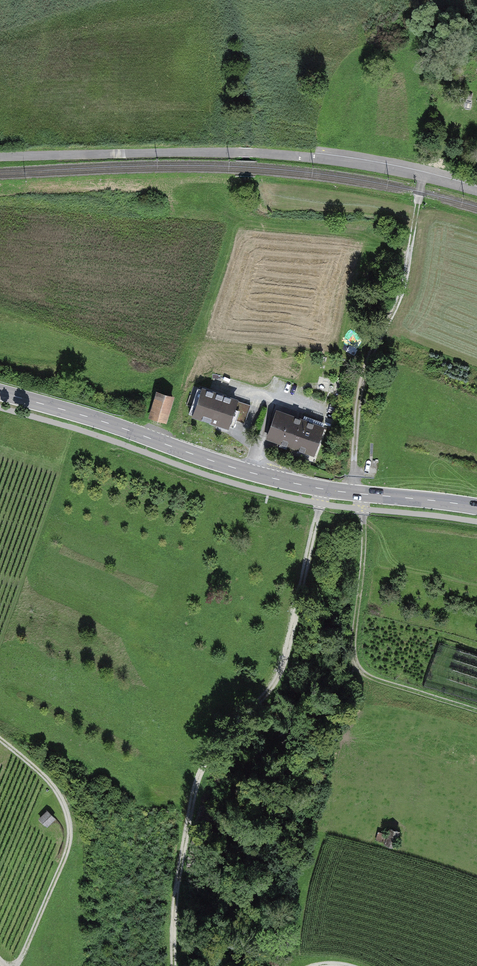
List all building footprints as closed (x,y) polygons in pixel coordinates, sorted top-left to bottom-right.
[(250,406),(204,391),(194,420),(232,432),(235,421),(244,424),(250,406)] [(174,400),(157,394),(149,418),(166,424),(174,400)] [(325,427),(276,410),(266,440),(315,457),(325,427)] [(52,820),(44,811),(36,818),(43,828),(52,820)] [(400,828),(389,825),(387,832),(379,829),(376,839),(394,845),(400,828)]
